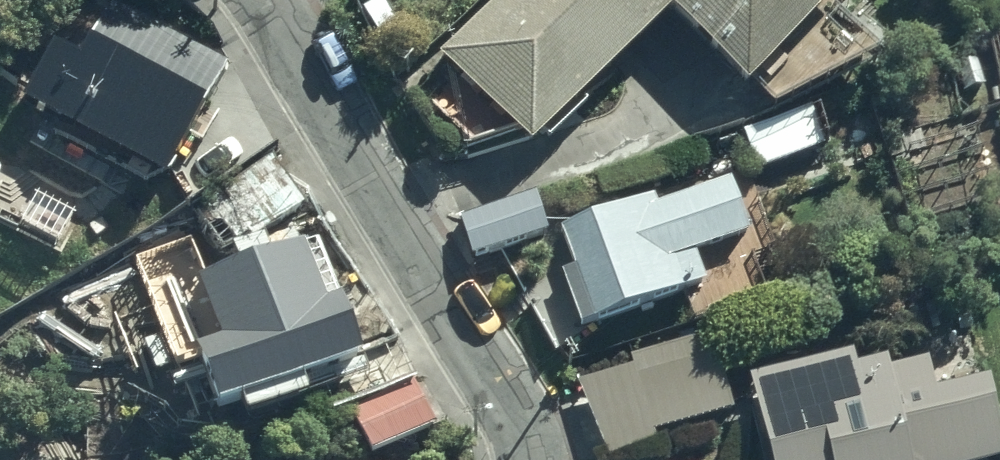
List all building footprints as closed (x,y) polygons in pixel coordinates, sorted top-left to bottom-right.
[(15,51),(0,79),(0,81),(121,145),(132,125),(205,163),(226,123),(207,113),(231,68),(215,60),(223,44),(140,0),(123,0),(117,12),(107,7),(72,74),(18,46),(15,51)] [(437,53),(530,142),(540,132),(550,141),(617,71),(609,64),(669,2),(752,82),(756,78),(774,95),(879,52),(833,10),(842,0),(492,0),(437,53)] [(821,99),(741,125),(753,165),(833,141),(821,99)] [(659,190),(562,222),(574,262),(560,266),(584,325),(706,280),(697,249),(749,233),(732,174),(660,195),(659,190)] [(543,190),(462,214),(473,254),(554,232),(543,190)] [(186,249),(139,263),(151,305),(182,295),(224,393),(365,346),(348,295),(334,300),(313,237),(195,276),(186,249)] [(634,360),(580,376),(604,454),(659,438),(657,430),(734,407),(710,329),(632,353),(634,360)] [(749,373),(769,459),(983,459),(982,459),(999,455),(999,418),(990,372),(934,384),(928,355),(891,364),(889,353),(859,360),(856,348),(749,373)] [(424,377),(355,406),(380,450),(447,419),(424,377)]
